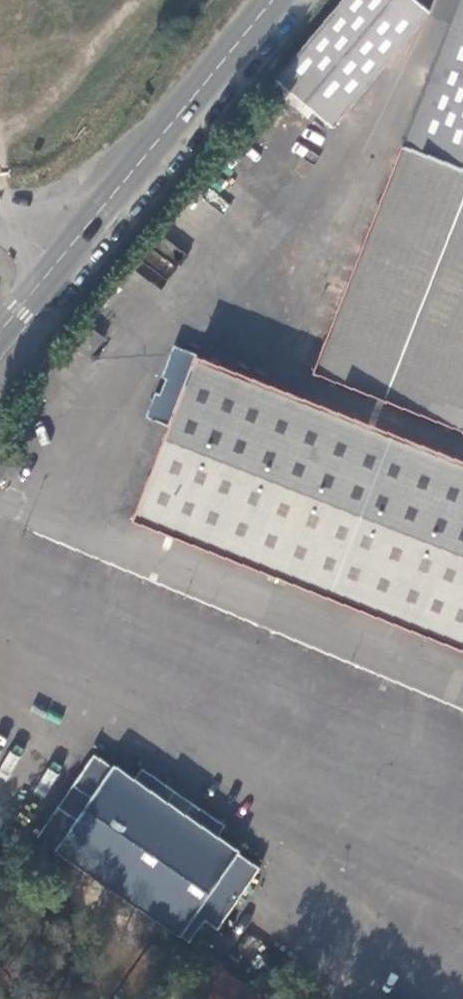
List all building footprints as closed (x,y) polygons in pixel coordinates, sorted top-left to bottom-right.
[(275,81),(332,129),(430,12),(415,0),(344,0),(275,81)] [(405,147),(324,353),(316,373),(423,415),(462,431),(462,0),(405,147)] [(93,328),(77,348),(89,358),(104,338),(93,328)] [(194,358),(270,388),(267,381),(173,345),(161,376),(165,378),(159,394),(154,392),(144,416),(168,426),(194,358)] [(168,426),(132,518),(462,648),(462,463),(270,388),(194,358),(168,426)] [(13,462),(0,452),(0,468),(5,472),(13,462)] [(37,837),(190,942),(205,920),(218,929),(260,868),(238,853),(239,851),(217,836),(225,824),(142,768),(134,779),(113,765),(112,767),(93,754),(72,785),(91,798),(76,819),(58,806),(37,837)] [(72,785),(58,806),(76,819),(91,798),(72,785)] [(218,971),(222,963),(209,955),(191,981),(204,990),(200,997),(203,998),(258,998),(218,971)]
